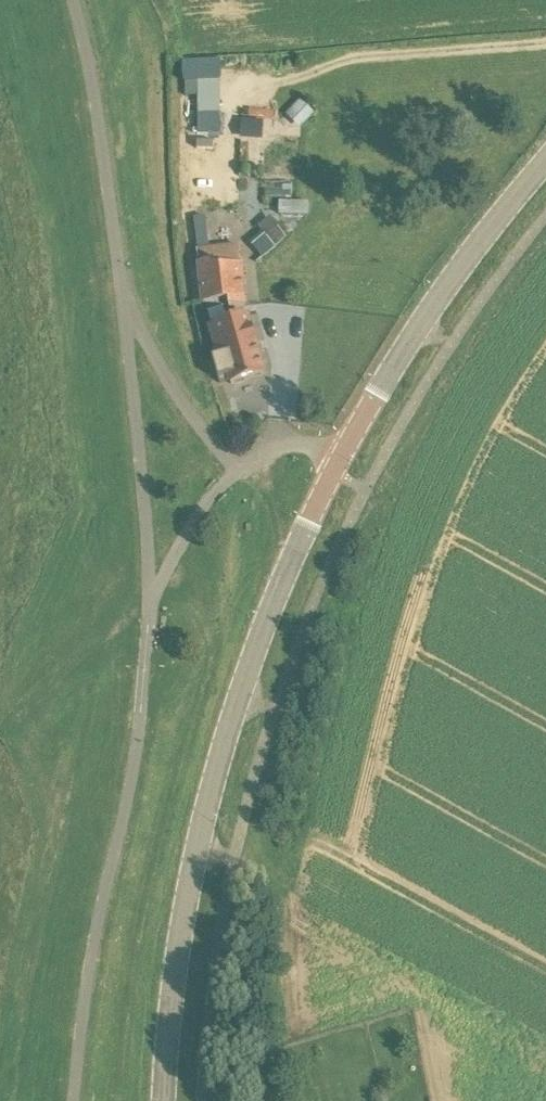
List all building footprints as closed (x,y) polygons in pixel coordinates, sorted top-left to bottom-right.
[(197,82),(185,82),(185,95),(197,95),(197,82)] [(301,100),(282,120),(296,134),(315,114),(301,100)] [(221,134),(221,113),(198,114),(198,134),(221,134)] [(280,227),(272,216),(259,227),(275,247),(287,238),(279,228),(280,227)] [(197,235),(199,252),(210,251),(208,234),(197,235)] [(215,262),(200,264),(205,303),(229,301),(230,307),(246,306),(242,265),(216,268),(215,262)] [(211,322),(227,317),(223,306),(208,311),(211,322)] [(249,315),(211,326),(221,359),(225,358),(232,384),(266,375),(256,342),(258,342),(254,329),(253,330),(249,315)]
